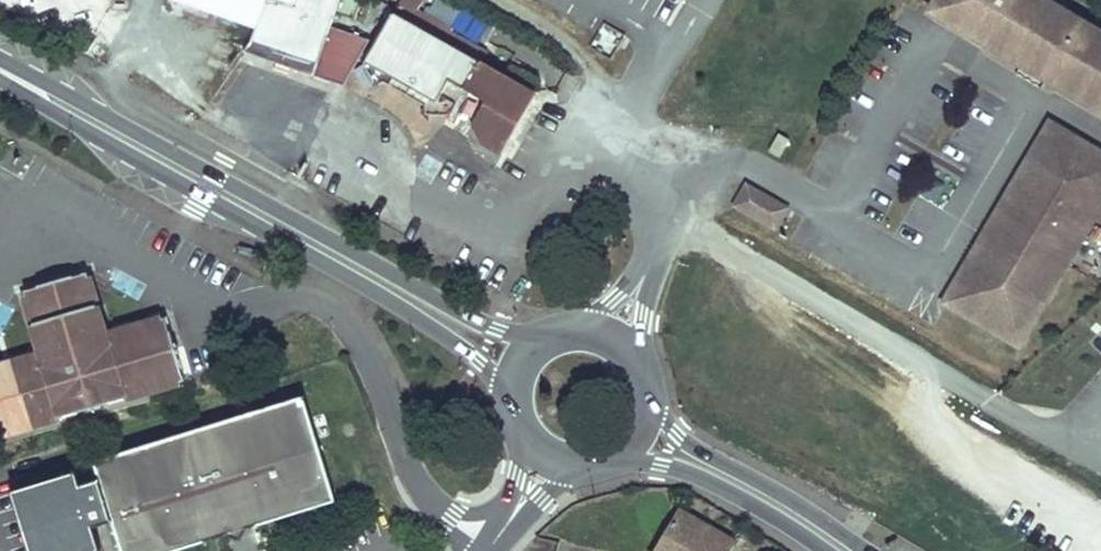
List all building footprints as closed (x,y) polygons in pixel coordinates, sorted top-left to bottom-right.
[(264,25),(272,0),(199,0),(264,25)] [(367,38),(336,28),(341,14),(360,21),(367,0),(272,0),(264,25),(264,31),(251,49),(340,86),(367,38)] [(508,155),(546,96),(488,58),(494,51),(421,7),(426,0),(409,0),(370,62),(389,83),(399,73),(431,93),(430,110),(463,110),(482,124),(489,140),(508,155)] [(1067,0),(933,0),(928,9),(1075,94),(1100,109),(1100,20),(1067,0)] [(615,53),(623,32),(604,25),(596,46),(615,53)] [(349,90),(376,41),(367,38),(340,86),(349,90)] [(1100,213),(1100,151),(1057,125),(954,302),(1024,345),(1100,213)] [(779,157),(789,140),(779,134),(769,152),(779,157)] [(418,173),(434,179),(441,161),(426,155),(418,173)] [(755,211),(765,194),(753,187),(744,204),(755,211)] [(781,226),(791,209),(765,194),(755,211),(781,226)] [(1100,283),(1100,253),(1090,248),(1079,272),(1100,283)] [(0,357),(0,425),(180,373),(162,310),(97,329),(80,266),(16,284),(34,347),(0,357)] [(239,334),(235,347),(250,352),(254,339),(239,334)] [(89,461),(93,475),(77,480),(73,467),(10,487),(30,550),(80,550),(97,546),(91,522),(106,518),(116,550),(170,550),(210,539),(204,521),(212,518),(214,524),(244,515),(242,509),(250,507),(255,525),(324,504),(330,490),(301,399),(89,461)] [(204,521),(210,539),(255,525),(250,507),(242,509),(244,515),(214,524),(212,518),(204,521)] [(656,550),(734,550),(738,544),(681,508),(656,550)]
